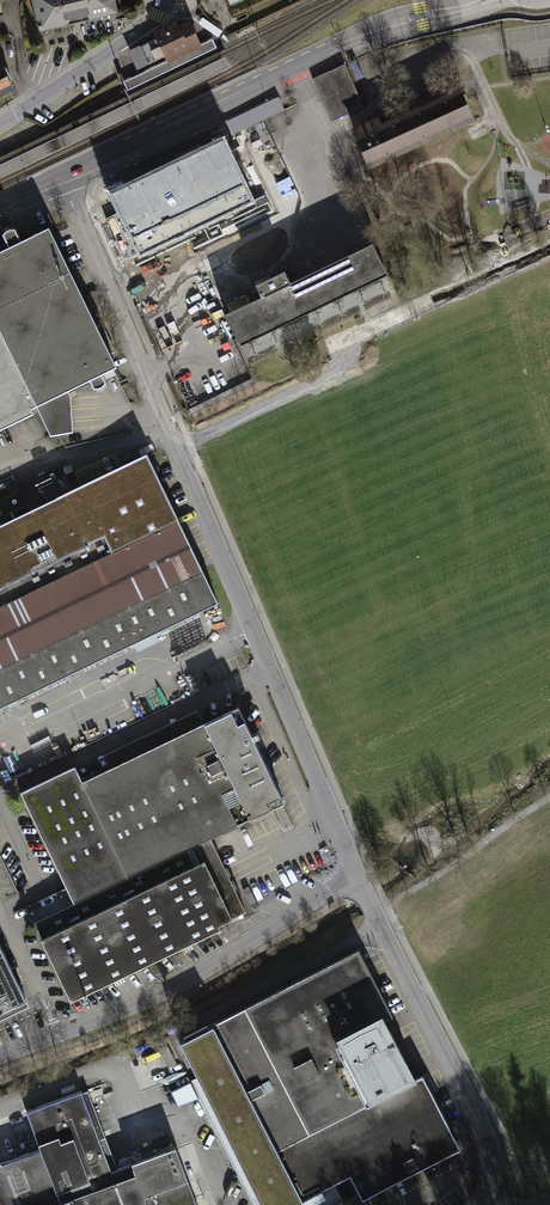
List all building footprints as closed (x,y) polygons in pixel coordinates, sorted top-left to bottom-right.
[(37,41),(116,24),(111,0),(28,0),(37,41)] [(145,35),(162,70),(199,53),(182,17),(145,35)] [(0,67),(0,90),(9,86),(0,67)] [(344,67),(312,81),(331,122),(362,109),(344,67)] [(376,119),(353,129),(369,166),(470,120),(458,92),(395,120),(392,111),(384,115),(386,119),(388,124),(379,127),(376,119)] [(223,142),(112,194),(140,254),(251,202),(223,142)] [(0,248),(0,433),(111,378),(40,229),(0,248)] [(261,297),(226,315),(241,346),(388,275),(373,244),(291,284),(285,272),(255,286),(261,297)] [(214,603),(143,453),(0,520),(0,704),(214,603)] [(19,794),(71,904),(279,807),(235,712),(80,785),(72,769),(19,794)] [(205,859),(37,938),(65,997),(233,918),(205,859)] [(209,1026),(292,1185),(279,1190),(286,1204),(296,1204),(333,1188),(341,1204),(339,1204),(365,1204),(363,1202),(458,1153),(421,1077),(374,1100),(345,1044),(392,1019),(357,952),(209,1026)] [(23,1002),(0,953),(0,1013),(23,1002)] [(191,1083),(172,1092),(180,1108),(199,1099),(191,1083)] [(175,1151),(115,1171),(88,1092),(23,1115),(36,1151),(0,1165),(0,1204),(196,1204),(175,1151)]
